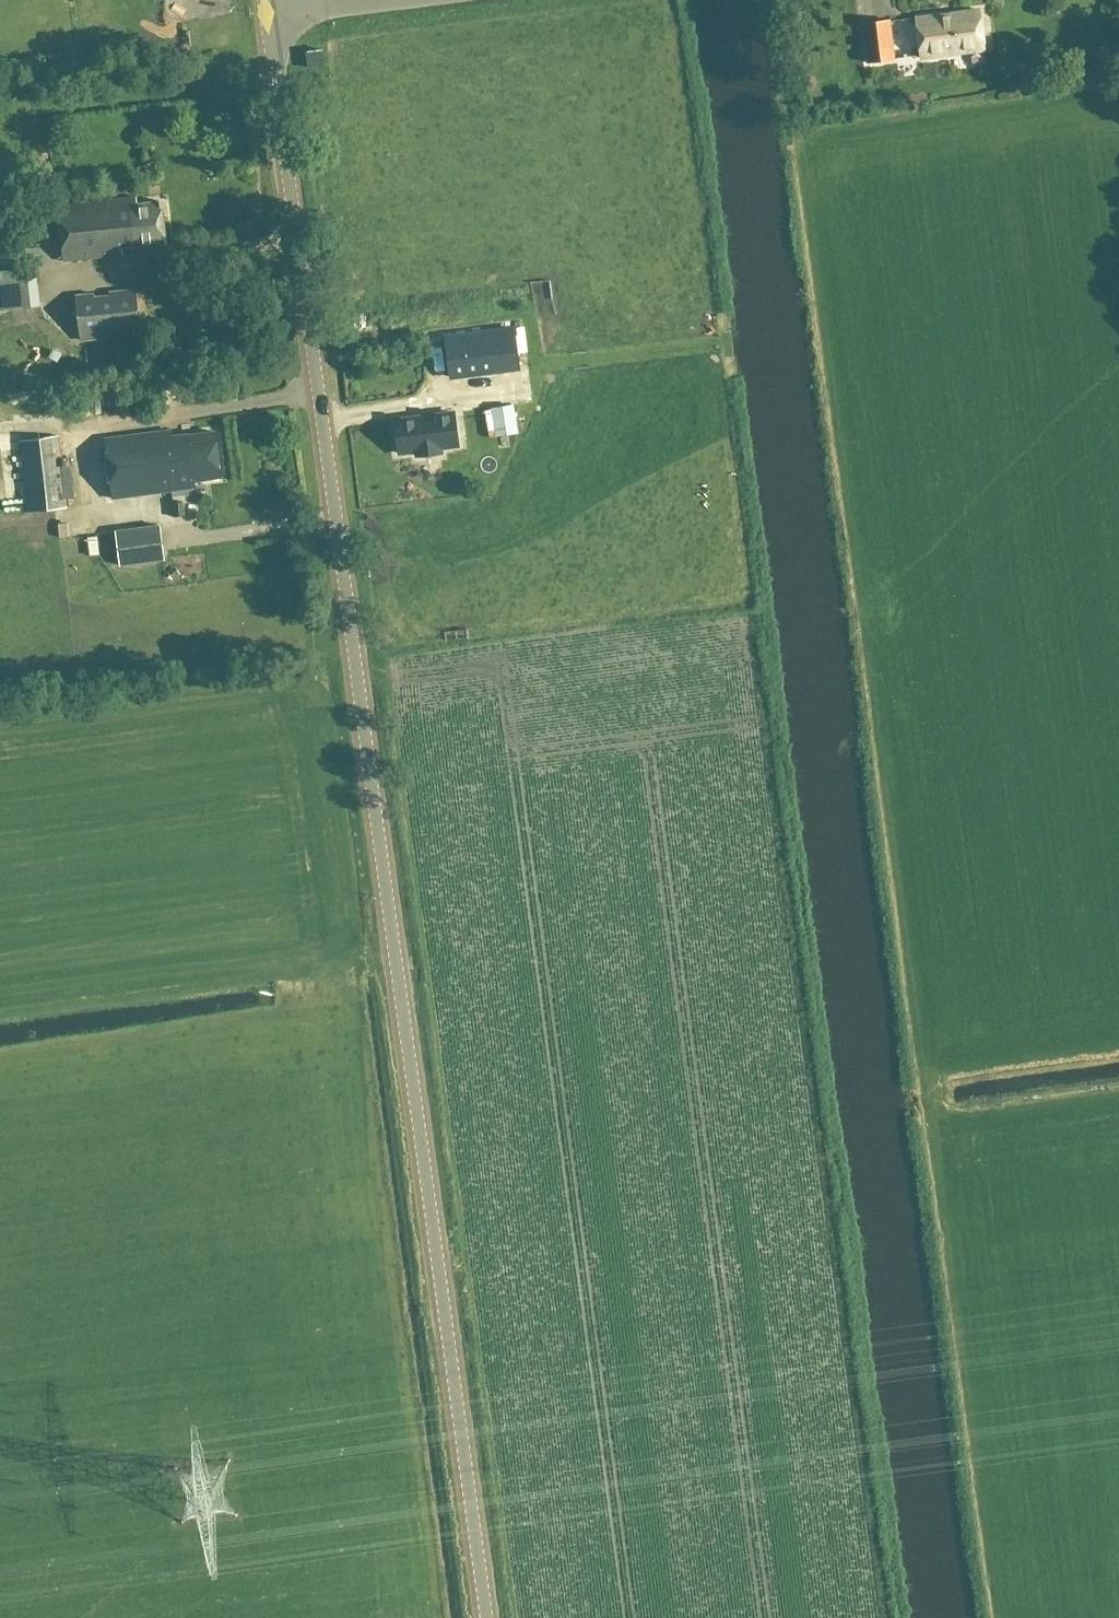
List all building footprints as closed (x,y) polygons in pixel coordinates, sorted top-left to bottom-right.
[(977,10),(915,17),(920,57),(982,50),(977,10)] [(889,18),(860,23),(865,64),(894,60),(889,18)] [(307,69),(324,67),(322,49),(305,51),(307,69)] [(135,197),(56,205),(61,261),(121,254),(120,248),(165,243),(160,202),(136,204),(135,197)] [(3,310),(31,307),(26,270),(0,273),(0,282),(3,310)] [(93,297),(93,293),(74,295),(79,339),(139,332),(135,297),(134,288),(107,291),(107,295),(93,297)] [(449,378),(518,369),(513,330),(444,339),(449,378)] [(495,434),(518,430),(513,402),(490,406),(495,434)] [(100,417),(101,406),(79,406),(79,416),(100,417)] [(456,446),(452,413),(392,421),(396,454),(415,451),(416,457),(438,454),(437,448),(456,446)] [(171,430),(103,438),(110,498),(194,488),(193,481),(206,479),(219,478),(214,432),(188,435),(188,434),(171,436),(171,430)] [(19,441),(28,512),(65,508),(57,436),(19,441)] [(183,502),(172,503),(174,517),(184,516),(183,502)] [(115,532),(120,566),(163,560),(158,526),(115,532)]
